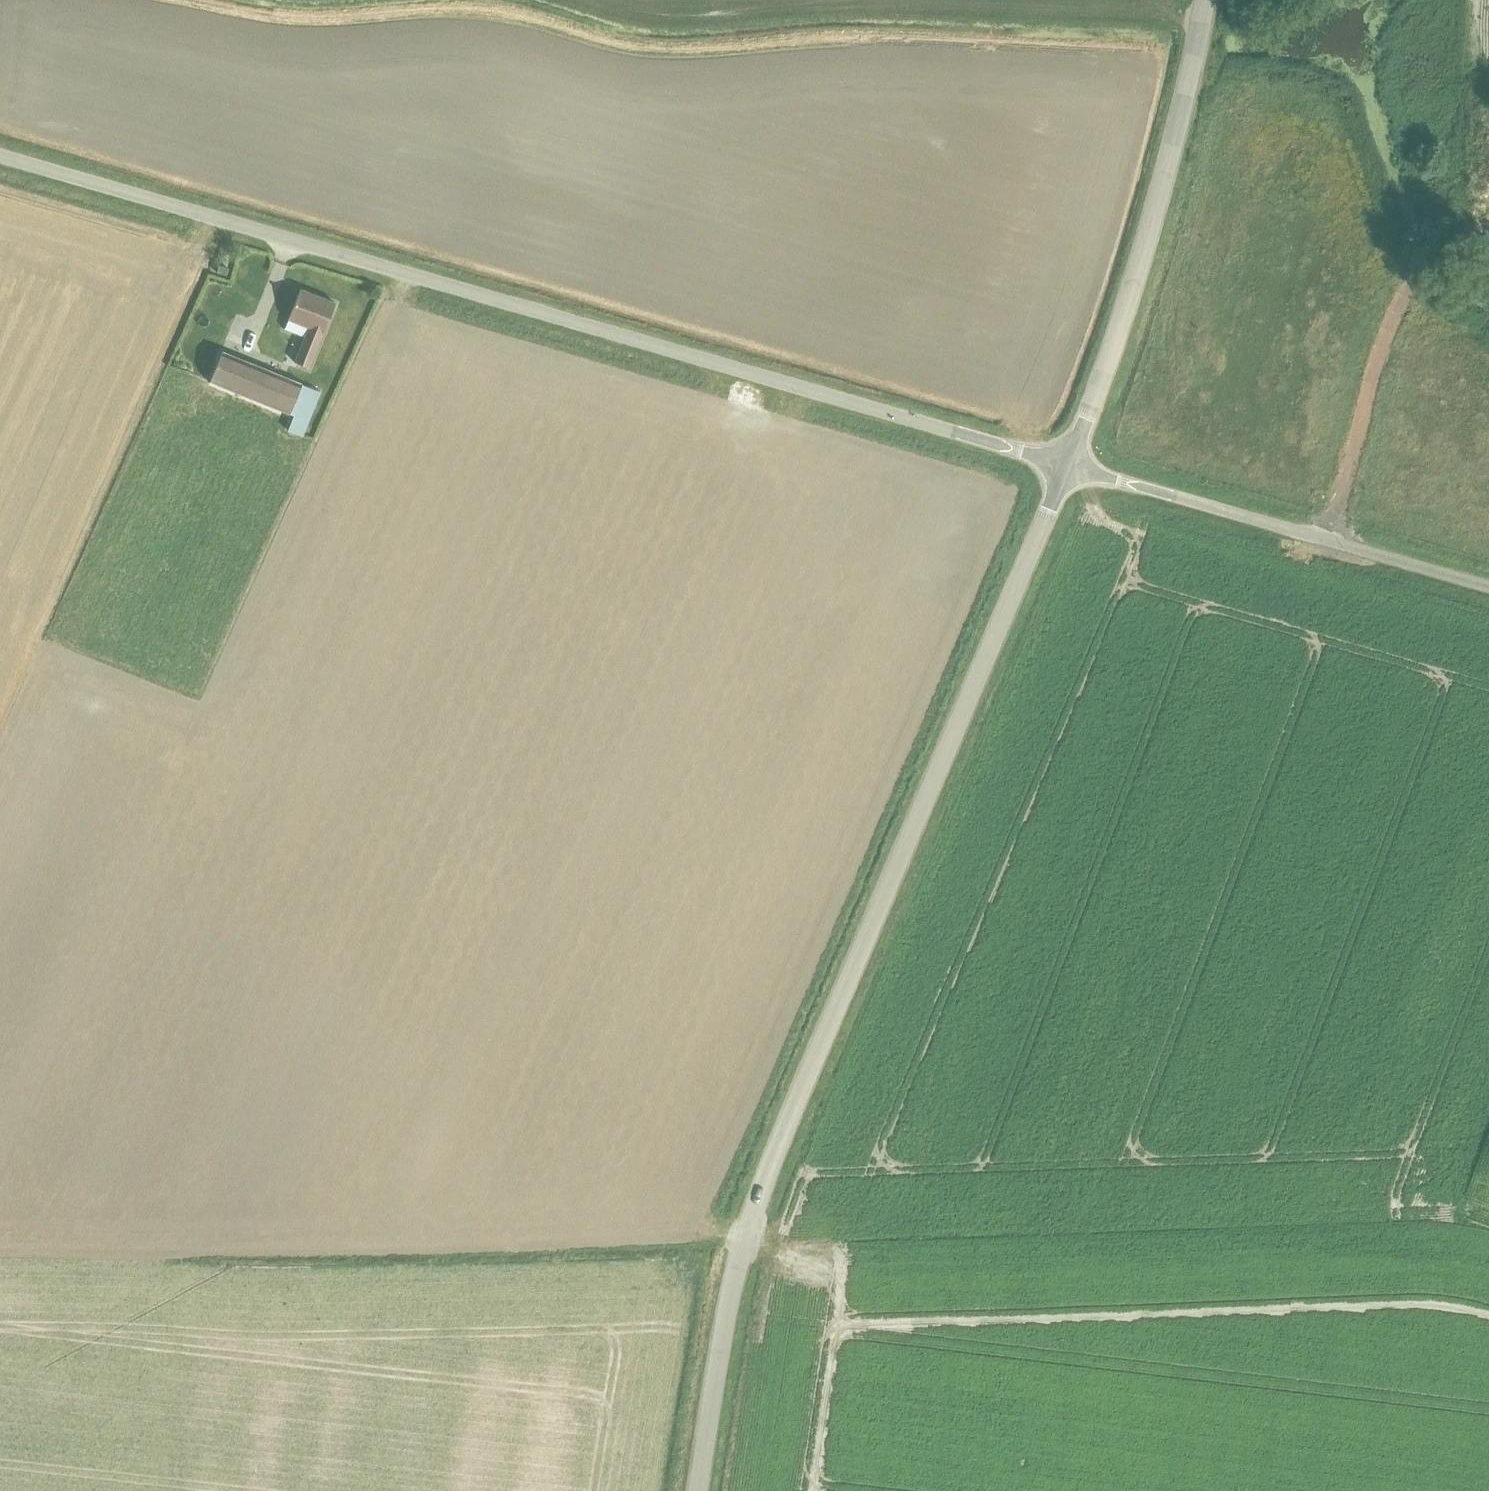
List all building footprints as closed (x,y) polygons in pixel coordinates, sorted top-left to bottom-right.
[(228,269),(219,266),(217,273),(226,276),(228,269)] [(334,303),(300,290),(284,329),(307,338),(298,362),(309,367),(334,303)] [(287,432),(301,438),(302,437),(320,392),(222,352),(210,382),(293,416),(287,432)]
